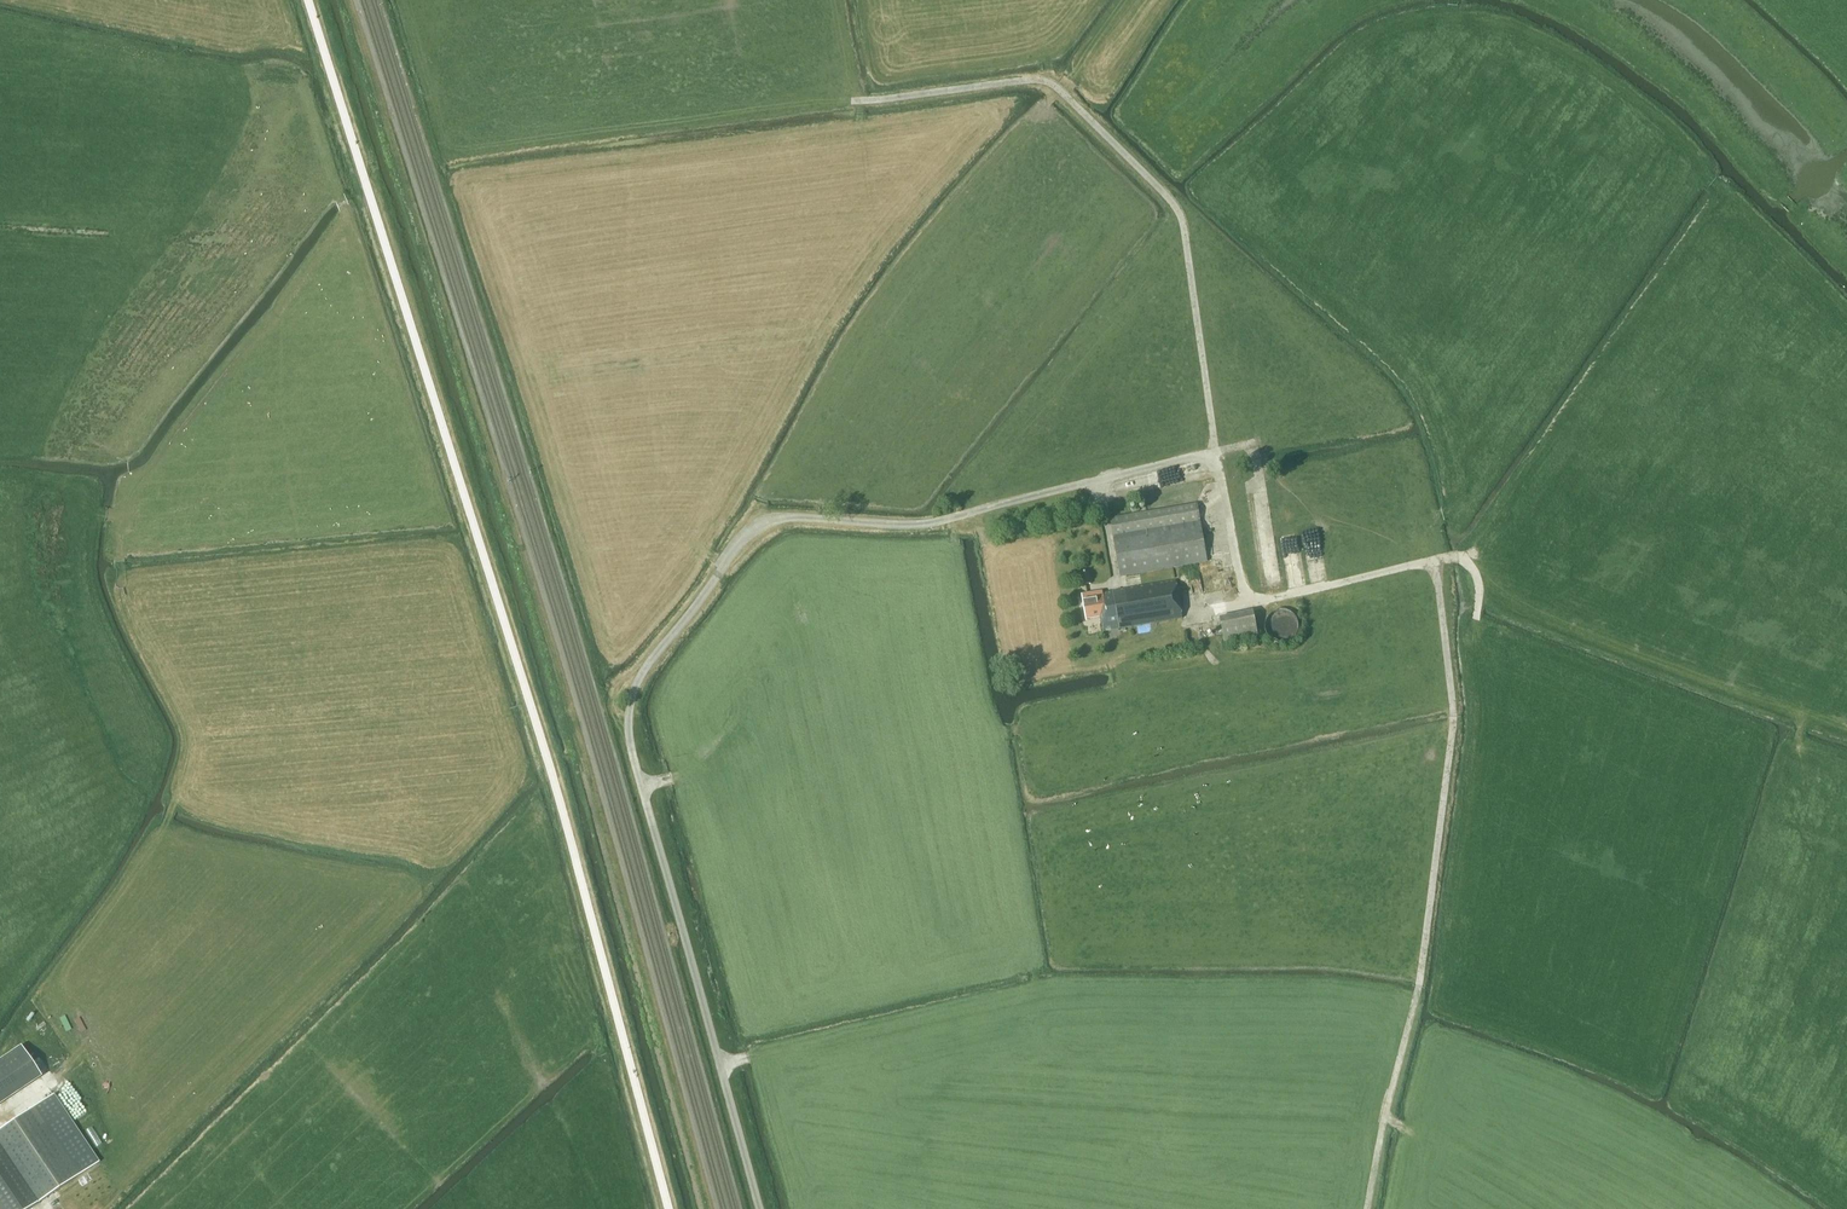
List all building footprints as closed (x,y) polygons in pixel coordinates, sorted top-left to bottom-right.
[(1119,577),(1147,572),(1207,562),(1197,503),(1110,517),(1119,577)] [(1081,571),(1083,583),(1091,582),(1090,570),(1081,571)] [(1111,591),(1111,592),(1095,594),(1095,592),(1080,595),(1084,618),(1100,616),(1102,631),(1181,618),(1175,580),(1111,591)] [(1284,640),(1300,620),(1280,605),(1265,625),(1284,640)] [(1217,615),(1221,640),(1256,635),(1252,610),(1217,615)] [(41,1079),(19,1048),(0,1061),(0,1107),(41,1079)] [(0,1133),(0,1149),(39,1206),(55,1195),(100,1164),(53,1097),(0,1133)] [(0,1149),(0,1208),(34,1208),(39,1206),(0,1149)]
